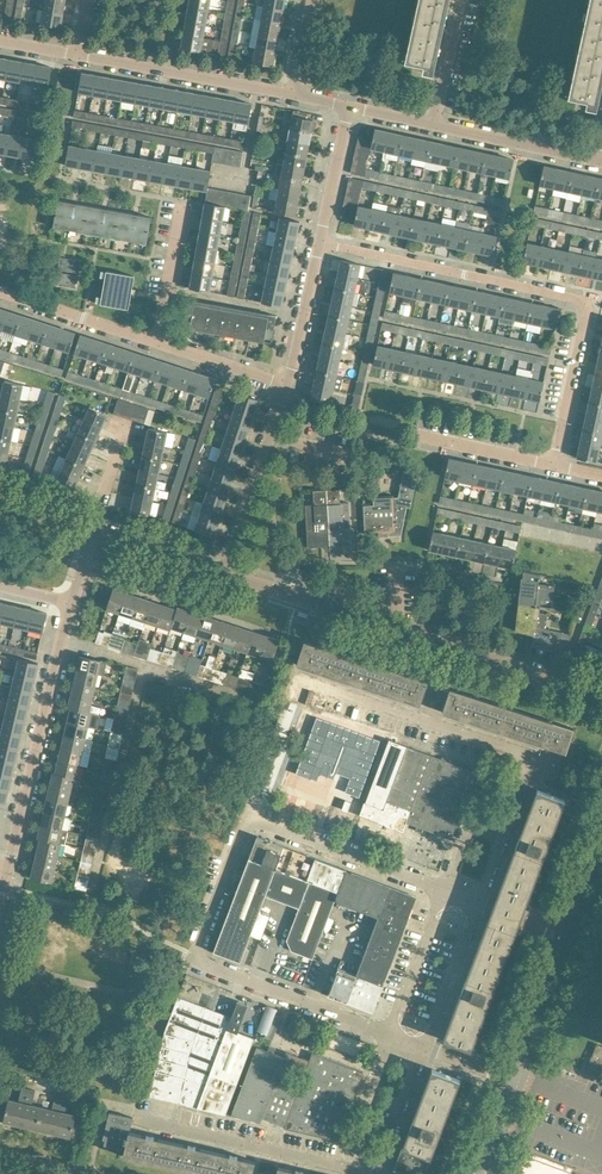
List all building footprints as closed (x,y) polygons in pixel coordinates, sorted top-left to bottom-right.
[(66,0),(45,0),(43,9),(63,13),(66,0)] [(188,7),(208,10),(210,0),(190,0),(188,7)] [(226,13),(232,15),(235,0),(232,0),(228,0),(226,13)] [(285,0),(265,0),(264,6),(283,9),(285,0)] [(405,61),(424,65),(422,71),(433,74),(433,73),(432,73),(433,67),(431,66),(445,0),(419,0),(405,61)] [(601,64),(601,0),(590,0),(569,97),(587,101),(585,106),(585,107),(596,109),(595,109),(596,103),(594,102),(601,64)] [(238,1),(236,15),(242,16),(245,2),(238,1)] [(7,3),(5,17),(4,17),(11,18),(14,4),(7,3)] [(17,4),(15,19),(21,20),(24,5),(17,4)] [(281,23),(283,9),(264,6),(261,20),(281,23)] [(188,7),(186,21),(206,24),(208,10),(188,7)] [(60,27),(63,13),(43,9),(41,24),(60,27)] [(226,13),(223,28),(230,29),(232,15),(226,13)] [(233,29),(240,30),(242,16),(236,15),(233,29)] [(278,38),(281,23),(261,20),(258,34),(278,38)] [(206,24),(186,21),(183,35),(203,39),(203,38),(206,24)] [(220,42),(227,43),(230,29),(223,28),(221,41),(220,42)] [(237,45),(240,30),(233,29),(231,44),(237,45)] [(276,52),(278,38),(258,34),(256,48),(276,52)] [(219,48),(218,56),(224,57),(227,43),(220,42),(221,41),(203,38),(203,39),(183,35),(181,49),(201,53),(201,48),(206,49),(206,50),(212,51),(212,47),(219,48)] [(231,44),(228,58),(234,59),(235,59),(237,45),(231,44)] [(276,52),(256,48),(253,62),(253,63),(273,66),(276,52)] [(0,58),(0,78),(6,79),(10,59),(0,58)] [(24,62),(10,59),(6,79),(20,82),(24,62)] [(38,65),(24,62),(20,82),(34,84),(38,65)] [(34,84),(48,87),(52,67),(38,65),(34,84)] [(78,92),(92,95),(96,75),(82,73),(78,92)] [(110,78),(96,75),(92,95),(106,98),(110,78)] [(124,80),(110,78),(106,98),(121,100),(124,80)] [(138,83),(124,80),(121,100),(135,103),(138,83)] [(153,86),(138,83),(135,103),(149,105),(153,86)] [(167,88),(153,86),(149,105),(163,108),(167,88)] [(181,91),(167,88),(163,108),(177,111),(181,91)] [(195,93),(181,91),(177,111),(192,113),(195,93)] [(209,96),(195,93),(192,113),(206,116),(209,96)] [(224,99),(209,96),(206,116),(220,118),(224,99)] [(17,100),(3,97),(1,104),(16,106),(17,100)] [(238,101),(224,99),(220,118),(234,121),(238,101)] [(31,102),(17,100),(16,106),(30,109),(31,102)] [(252,104),(238,101),(234,121),(248,124),(252,104)] [(30,109),(44,111),(45,105),(31,102),(30,109)] [(14,116),(15,110),(1,107),(0,111),(0,114),(14,116)] [(15,110),(14,116),(28,119),(29,112),(15,110)] [(89,113),(75,110),(74,117),(88,119),(89,113)] [(290,125),(290,128),(311,132),(312,127),(314,128),(316,127),(316,122),(315,121),(313,120),(306,119),(307,113),(293,110),(292,116),(290,125)] [(28,119),(42,121),(42,122),(43,115),(29,112),(28,119)] [(103,115),(89,113),(88,119),(102,122),(103,115)] [(102,122),(116,125),(117,118),(103,115),(102,122)] [(132,121),(117,118),(116,125),(130,127),(131,125),(132,121)] [(72,127),(86,130),(87,123),(73,120),(72,127)] [(132,121),(131,125),(130,127),(144,130),(146,123),(132,121)] [(87,123),(86,130),(100,132),(102,126),(87,123)] [(159,132),(160,126),(146,123),(144,130),(159,132)] [(7,154),(10,135),(12,128),(0,125),(0,153),(7,154)] [(100,132),(115,135),(116,128),(102,126),(100,132)] [(174,128),(160,126),(159,132),(173,135),(174,128)] [(116,128),(115,135),(129,137),(130,131),(116,128)] [(187,138),(188,131),(174,128),(173,135),(187,138)] [(290,128),(288,140),(309,144),(311,132),(290,128)] [(370,152),(369,155),(383,158),(384,151),(389,132),(375,129),(373,136),(371,144),(370,152)] [(129,137),(143,140),(144,133),(130,131),(129,137)] [(202,134),(188,131),(187,138),(201,140),(202,134)] [(402,135),(389,132),(384,151),(398,154),(402,135)] [(144,133),(143,140),(157,143),(158,136),(144,133)] [(357,141),(371,144),(373,136),(359,133),(357,141)] [(217,136),(202,134),(201,140),(215,143),(217,136)] [(10,135),(7,154),(21,157),(24,137),(10,135)] [(398,154),(412,157),(416,138),(402,135),(398,154)] [(157,143),(171,145),(173,139),(158,136),(157,143)] [(230,146),(231,139),(217,136),(215,143),(230,146)] [(39,140),(24,137),(21,157),(35,160),(39,140)] [(430,141),(416,138),(412,157),(426,160),(430,141)] [(173,139),(171,145),(186,148),(187,141),(173,139)] [(245,142),(231,139),(230,146),(244,148),(245,142)] [(307,156),(309,144),(288,140),(285,152),(307,156)] [(186,148),(200,150),(201,144),(187,141),(186,148)] [(357,141),(356,149),(370,152),(371,144),(357,141)] [(426,160),(440,163),(444,144),(430,141),(426,160)] [(201,144),(200,150),(213,153),(215,146),(201,144)] [(458,147),(444,144),(440,163),(454,166),(458,147)] [(65,165),(79,168),(83,148),(69,145),(65,165)] [(212,162),(219,163),(222,148),(215,146),(213,153),(212,162)] [(454,166),(468,169),(472,150),(458,147),(454,166)] [(79,168),(94,170),(97,150),(83,148),(79,168)] [(229,149),(222,148),(219,163),(226,164),(229,149)] [(226,164),(233,166),(236,150),(229,149),(226,164)] [(368,160),(370,152),(356,149),(354,157),(368,160)] [(94,170),(108,173),(111,153),(97,150),(94,170)] [(243,152),(236,150),(233,166),(241,167),(243,152)] [(486,153),(472,150),(468,169),(482,172),(486,153)] [(285,152),(283,164),(305,168),(307,156),(285,152)] [(108,173),(122,175),(126,156),(111,153),(108,173)] [(482,172),(496,175),(500,156),(486,153),(482,172)] [(122,175),(136,178),(140,158),(126,156),(122,175)] [(514,159),(500,156),(496,175),(510,178),(514,159)] [(354,157),(352,165),(366,168),(368,160),(354,157)] [(136,178),(150,181),(154,161),(140,158),(136,178)] [(366,169),(374,171),(376,162),(368,160),(366,168),(366,169)] [(150,181),(165,183),(168,163),(154,161),(150,181)] [(165,183),(179,186),(182,166),(168,163),(165,183)] [(305,168),(283,164),(277,163),(275,175),(281,176),(302,180),(305,168)] [(365,176),(366,169),(366,168),(352,165),(351,173),(365,176)] [(179,186),(193,188),(197,168),(182,166),(179,186)] [(557,169),(544,166),(539,190),(553,193),(557,169)] [(207,191),(208,187),(211,171),(197,168),(193,188),(207,191)] [(378,179),(380,172),(374,171),(366,169),(365,176),(378,179)] [(553,193),(552,195),(566,198),(571,172),(557,169),(553,193)] [(392,182),(394,175),(380,172),(378,179),(392,182)] [(566,198),(566,199),(579,202),(581,194),(585,175),(571,172),(566,198)] [(406,185),(408,178),(394,175),(392,182),(406,185)] [(581,194),(595,197),(599,178),(585,175),(581,194)] [(300,192),(302,180),(281,176),(279,188),(300,192)] [(350,177),(348,185),(362,188),(362,187),(364,180),(350,177)] [(420,188),(421,181),(408,178),(406,185),(420,188)] [(364,180),(362,187),(376,190),(377,184),(364,180)] [(434,191),(435,185),(421,181),(420,188),(434,191)] [(376,190),(390,193),(391,187),(377,184),(376,190)] [(348,185),(346,193),(360,196),(362,188),(348,185)] [(448,194),(449,188),(435,185),(434,191),(448,194)] [(215,189),(208,187),(207,191),(205,202),(212,204),(215,189)] [(391,187),(390,193),(404,196),(405,190),(391,187)] [(298,204),(300,192),(279,188),(277,200),(298,204)] [(462,197),(463,191),(449,188),(448,194),(462,197)] [(212,204),(219,205),(222,190),(215,189),(212,204)] [(229,191),(222,190),(219,205),(225,206),(227,207),(229,191)] [(404,196),(418,199),(419,193),(405,190),(404,196)] [(237,193),(229,191),(227,207),(234,208),(237,193)] [(476,200),(477,194),(463,191),(462,197),(476,200)] [(244,194),(237,193),(234,208),(241,209),(244,194)] [(346,193),(344,201),(358,204),(360,196),(346,193)] [(419,193),(418,199),(432,202),(433,196),(419,193)] [(251,195),(244,194),(241,209),(244,210),(248,211),(251,195)] [(490,203),(491,197),(477,194),(476,200),(490,203)] [(432,202),(445,205),(447,199),(433,196),(432,202)] [(503,206),(505,200),(491,197),(490,203),(503,206)] [(445,205),(459,208),(461,202),(447,199),(445,205)] [(77,204),(77,203),(71,202),(58,200),(53,227),(84,232),(89,206),(77,204)] [(277,200),(275,212),(296,216),(298,204),(277,200)] [(344,201),(343,209),(357,212),(358,206),(358,204),(344,201)] [(205,203),(203,217),(222,220),(225,206),(219,205),(212,204),(205,202),(205,203)] [(461,202),(459,208),(473,211),(475,205),(461,202)] [(386,212),(382,231),(396,234),(400,215),(401,208),(387,205),(386,212)] [(473,211),(487,214),(489,208),(475,205),(473,211)] [(102,208),(89,206),(84,232),(116,238),(120,211),(108,209),(102,208)] [(368,228),(372,209),(358,206),(357,212),(355,220),(354,225),(368,228)] [(550,209),(535,206),(533,213),(548,216),(550,209)] [(489,208),(487,214),(501,217),(502,211),(489,208)] [(341,217),(355,220),(357,212),(343,209),(341,217)] [(368,228),(382,231),(386,212),(372,209),(368,228)] [(563,212),(550,209),(548,216),(561,219),(563,212)] [(248,211),(244,210),(241,224),(248,226),(251,211),(248,211)] [(133,214),(120,211),(116,238),(147,243),(151,217),(139,215),(133,214)] [(254,212),(251,226),(258,227),(261,213),(254,212)] [(576,215),(563,212),(561,219),(575,222),(576,215)] [(396,234),(409,237),(414,218),(400,215),(396,234)] [(589,225),(590,218),(576,215),(575,222),(589,225)] [(200,231),(220,235),(222,220),(203,217),(200,231)] [(297,236),(300,221),(280,217),(277,231),(297,236)] [(546,220),(532,217),(531,224),(545,227),(546,220)] [(427,221),(414,218),(409,237),(423,240),(427,221)] [(590,218),(589,225),(601,228),(601,221),(590,218)] [(546,220),(545,227),(559,230),(560,223),(546,220)] [(423,240),(437,243),(441,224),(427,221),(423,240)] [(560,223),(559,230),(573,233),(574,226),(560,223)] [(241,224),(239,238),(245,240),(248,226),(241,224)] [(455,227),(441,224),(437,243),(451,246),(455,227)] [(249,240),(255,242),(258,227),(251,226),(249,240)] [(574,226),(573,233),(587,236),(588,229),(574,226)] [(451,246),(465,249),(469,230),(455,227),(451,246)] [(588,229),(587,236),(600,239),(601,232),(588,229)] [(483,233),(469,230),(465,249),(479,252),(483,233)] [(200,231),(197,245),(217,249),(220,235),(200,231)] [(294,250),(297,236),(277,231),(274,246),(294,250)] [(479,252),(493,255),(497,236),(483,233),(479,252)] [(245,240),(239,238),(236,253),(242,254),(245,240)] [(249,240),(246,255),(252,256),(255,242),(249,240)] [(527,243),(523,262),(537,265),(541,246),(527,243)] [(197,245),(195,259),(215,263),(217,249),(197,245)] [(274,246),(271,260),(290,264),(294,250),(274,246)] [(537,265),(551,268),(555,249),(541,246),(537,265)] [(555,249),(551,268),(564,271),(569,252),(555,249)] [(582,255),(578,274),(592,277),(596,258),(598,252),(584,249),(582,255)] [(564,271),(578,274),(582,255),(569,252),(564,271)] [(236,253),(233,267),(239,268),(242,254),(236,253)] [(243,269),(250,270),(252,256),(246,255),(243,269)] [(601,279),(601,259),(596,258),(592,277),(601,279)] [(195,259),(192,274),(212,277),(215,263),(195,259)] [(287,278),(290,264),(271,260),(268,274),(287,278)] [(341,260),(338,274),(357,278),(360,264),(341,260)] [(233,267),(230,281),(237,282),(239,268),(233,267)] [(243,269),(240,283),(247,284),(250,270),(243,269)] [(382,269),(379,283),(386,284),(389,270),(382,269)] [(128,308),(128,305),(133,277),(133,276),(115,273),(107,271),(101,303),(128,308)] [(403,294),(407,276),(393,273),(389,291),(403,294)] [(192,274),(190,288),(210,292),(212,277),(192,274)] [(268,274),(265,288),(284,292),(287,278),(268,274)] [(338,274),(335,288),(354,292),(357,278),(338,274)] [(417,297),(421,279),(407,276),(403,294),(402,301),(415,304),(417,297)] [(431,301),(435,282),(421,279),(417,297),(431,301)] [(237,282),(230,281),(227,295),(234,297),(237,282)] [(445,304),(449,285),(435,282),(431,301),(445,304)] [(237,297),(244,299),(247,284),(240,283),(237,297)] [(379,283),(376,297),(383,298),(386,284),(379,283)] [(458,307),(462,288),(449,285),(445,304),(458,307)] [(281,306),(284,292),(265,288),(262,302),(281,306)] [(335,288),(332,302),(351,306),(354,292),(335,288)] [(472,310),(476,291),(462,288),(458,307),(472,310)] [(490,294),(476,291),(472,310),(486,313),(490,294)] [(500,316),(504,297),(490,294),(486,313),(500,316)] [(383,298),(376,297),(373,310),(380,312),(383,298)] [(500,316),(499,323),(512,326),(514,319),(518,300),(504,297),(500,316)] [(188,299),(185,312),(192,313),(190,329),(264,342),(267,327),(274,328),(276,315),(269,314),(268,317),(195,304),(195,301),(188,299)] [(528,322),(532,303),(518,300),(514,319),(528,322)] [(332,302),(329,315),(348,319),(351,306),(332,302)] [(546,306),(532,303),(528,322),(542,325),(546,306)] [(542,325),(556,328),(560,309),(546,306),(542,325)] [(373,310),(370,324),(377,326),(380,312),(373,310)] [(8,311),(2,329),(15,334),(21,315),(8,311)] [(397,320),(399,314),(385,311),(383,317),(397,320)] [(399,314),(397,320),(411,323),(413,317),(399,314)] [(35,320),(21,315),(15,334),(29,338),(35,320)] [(329,315),(326,329),(345,333),(348,319),(329,315)] [(413,317),(411,323),(425,326),(426,320),(413,317)] [(48,324),(35,320),(29,338),(42,342),(48,324)] [(426,320),(425,326),(439,329),(440,323),(426,320)] [(382,322),(381,329),(395,332),(396,325),(382,322)] [(440,323),(439,329),(453,332),(454,326),(440,323)] [(62,329),(48,324),(42,342),(56,347),(62,329)] [(374,340),(377,326),(370,324),(367,338),(374,340)] [(395,332),(409,335),(410,328),(396,325),(395,332)] [(454,326),(453,332),(467,335),(468,329),(454,326)] [(409,335),(423,338),(424,331),(410,328),(409,335)] [(75,333),(62,329),(56,347),(70,351),(75,333)] [(326,329),(323,343),(342,347),(345,333),(326,329)] [(468,329),(467,335),(481,339),(482,332),(468,329)] [(436,341),(438,334),(424,331),(423,338),(436,341)] [(482,332),(481,339),(494,342),(496,335),(482,332)] [(436,341),(450,344),(452,337),(438,334),(436,341)] [(80,335),(74,353),(88,357),(94,339),(80,335)] [(496,335),(494,342),(508,345),(510,338),(496,335)] [(464,347),(466,340),(452,337),(450,344),(464,347)] [(367,338),(364,352),(371,354),(374,340),(367,338)] [(510,338),(508,345),(522,348),(524,341),(510,338)] [(107,343),(94,339),(88,357),(101,362),(107,343)] [(464,347),(478,350),(479,343),(466,340),(464,347)] [(524,341),(522,348),(536,351),(538,344),(524,341)] [(107,343),(101,362),(108,364),(105,371),(112,374),(115,366),(121,348),(107,343)] [(323,343),(320,357),(339,361),(342,347),(323,343)] [(478,350),(492,353),(493,346),(479,343),(478,350)] [(550,354),(551,347),(538,344),(536,351),(550,354)] [(373,364),(387,367),(391,349),(377,346),(373,364)] [(492,353),(506,356),(507,349),(493,346),(492,353)] [(134,352),(121,348),(115,366),(128,370),(134,352)] [(0,349),(0,356),(7,359),(9,352),(0,349)] [(405,352),(391,349),(387,367),(401,370),(405,352)] [(520,359),(521,352),(507,349),(506,356),(520,359)] [(9,352),(7,359),(21,363),(23,357),(9,352)] [(128,370),(122,389),(129,391),(135,373),(142,375),(148,357),(134,352),(128,370)] [(364,352),(361,366),(367,367),(371,354),(364,352)] [(401,370),(415,373),(419,355),(405,352),(401,370)] [(520,359),(534,362),(535,355),(521,352),(520,359)] [(433,358),(419,355),(415,373),(429,376),(433,358)] [(549,358),(535,355),(534,362),(547,365),(549,358)] [(36,361),(23,357),(21,363),(34,368),(36,361)] [(161,361),(148,357),(142,375),(155,379),(161,361)] [(320,357),(317,371),(336,375),(337,367),(341,368),(342,362),(339,361),(320,357)] [(429,376),(443,379),(447,361),(433,358),(429,376)] [(50,366),(36,361),(34,368),(48,372),(50,366)] [(175,366),(161,361),(155,379),(169,384),(175,366)] [(460,364),(447,361),(443,379),(456,382),(460,364)] [(456,382),(470,385),(474,367),(460,364),(456,382)] [(50,366),(48,372),(61,376),(64,370),(50,366)] [(188,370),(175,366),(169,384),(182,388),(188,370)] [(364,381),(367,367),(361,366),(358,380),(364,381)] [(488,370),(474,367),(470,385),(484,388),(488,370)] [(202,374),(188,370),(182,388),(196,393),(202,374)] [(484,388),(498,392),(502,373),(488,370),(484,388)] [(317,371),(314,385),(333,389),(340,390),(343,377),(336,375),(317,371)] [(81,376),(68,372),(66,378),(79,382),(81,376)] [(516,376),(502,373),(498,392),(512,395),(516,376)] [(215,379),(202,374),(196,393),(209,397),(215,379)] [(595,374),(592,388),(601,390),(601,376),(595,374)] [(93,387),(95,380),(81,376),(79,382),(93,387)] [(512,395),(526,398),(530,379),(516,376),(512,395)] [(526,398),(540,401),(544,382),(530,379),(526,398)] [(108,385),(95,380),(93,387),(106,391),(108,385)] [(358,380),(355,394),(361,395),(364,381),(358,380)] [(23,385),(10,382),(4,381),(1,395),(20,399),(23,385)] [(120,395),(122,389),(108,385),(106,391),(120,395)] [(330,403),(333,389),(314,385),(311,399),(330,403)] [(212,399),(218,401),(223,388),(217,386),(212,399)] [(589,402),(601,405),(601,390),(592,388),(589,402)] [(136,393),(122,389),(120,395),(133,400),(136,393)] [(49,391),(44,404),(51,406),(55,393),(49,391)] [(149,398),(136,393),(133,400),(147,404),(149,398)] [(239,393),(235,407),(254,413),(259,399),(239,393)] [(358,409),(361,395),(355,394),(352,408),(358,409)] [(1,395),(0,400),(0,401),(0,409),(17,413),(20,399),(1,395)] [(60,395),(55,408),(61,410),(66,397),(60,395)] [(113,413),(121,416),(125,401),(118,398),(113,413)] [(161,409),(163,402),(149,398),(147,404),(161,409)] [(218,401),(212,399),(208,413),(214,415),(218,401)] [(121,416),(128,418),(133,403),(125,401),(121,416)] [(176,407),(163,402),(161,409),(174,413),(176,407)] [(589,402),(586,416),(601,419),(601,405),(589,402)] [(128,418),(136,421),(141,406),(133,403),(128,418)] [(46,420),(51,406),(44,404),(40,418),(46,420)] [(136,421),(144,423),(149,408),(141,406),(136,421)] [(84,420),(101,427),(107,414),(90,407),(84,420)] [(190,411),(176,407),(174,413),(188,417),(190,411)] [(250,427),(254,413),(235,407),(230,420),(250,427)] [(57,424),(61,410),(55,408),(51,421),(57,424)] [(14,427),(17,413),(0,409),(0,424),(14,427)] [(201,422),(203,415),(190,411),(188,417),(201,422)] [(214,415),(208,413),(203,427),(210,429),(214,415)] [(583,430),(601,434),(601,419),(586,416),(583,430)] [(40,418),(35,431),(42,433),(46,420),(40,418)] [(99,432),(101,427),(84,420),(78,433),(95,440),(99,432)] [(230,420),(226,434),(245,440),(250,427),(230,420)] [(51,421),(46,435),(52,437),(57,424),(51,421)] [(0,424),(0,438),(11,441),(14,427),(0,424)] [(210,429),(203,427),(199,440),(205,443),(210,429)] [(149,428),(146,442),(164,446),(167,432),(149,428)] [(601,434),(583,430),(580,444),(599,448),(601,434)] [(37,447),(42,433),(35,431),(31,445),(37,447)] [(72,446),(90,453),(95,440),(78,433),(72,446)] [(241,454),(245,440),(226,434),(222,448),(241,454)] [(48,451),(52,437),(46,435),(42,448),(48,451)] [(8,454),(11,441),(0,438),(0,453),(8,454)] [(185,451),(192,453),(196,441),(189,439),(185,451)] [(205,443),(199,440),(194,454),(201,456),(205,443)] [(161,460),(164,446),(146,442),(144,447),(143,456),(161,460)] [(577,458),(601,463),(601,448),(599,448),(580,444),(577,458)] [(31,445),(26,458),(33,460),(37,447),(31,445)] [(84,466),(90,453),(72,446),(66,459),(84,466)] [(42,448),(37,462),(44,464),(48,451),(42,448)] [(222,448),(217,462),(236,468),(241,454),(222,448)] [(187,467),(192,453),(185,451),(181,465),(187,467)] [(5,468),(8,454),(0,453),(0,467),(5,468)] [(196,470),(201,456),(194,454),(190,468),(196,470)] [(143,456),(140,470),(158,474),(161,460),(143,456)] [(26,458),(22,472),(28,474),(33,460),(26,458)] [(445,477),(458,480),(463,461),(449,458),(445,477)] [(61,472),(78,479),(84,466),(66,459),(61,472)] [(476,464),(463,461),(458,480),(472,483),(476,464)] [(37,462),(33,476),(39,478),(44,464),(37,462)] [(232,482),(236,468),(217,462),(213,475),(232,482)] [(472,483),(486,486),(490,467),(476,464),(472,483)] [(182,481),(187,467),(181,465),(176,479),(182,481)] [(504,470),(490,467),(486,486),(500,489),(504,470)] [(192,484),(196,470),(190,468),(185,482),(192,484)] [(155,488),(158,474),(140,470),(137,484),(155,488)] [(362,504),(363,532),(363,533),(370,533),(378,532),(379,537),(401,535),(405,519),(407,507),(411,508),(417,473),(404,470),(398,497),(393,497),(393,495),(372,496),(372,503),(362,504)] [(500,489),(514,492),(518,473),(504,470),(500,489)] [(72,492),(78,479),(61,472),(55,485),(72,492)] [(532,476),(518,473),(514,492),(528,495),(532,476)] [(213,475),(208,489),(227,495),(232,482),(213,475)] [(540,504),(542,498),(546,479),(532,476),(528,495),(526,501),(540,504)] [(178,494),(182,481),(176,479),(171,492),(178,494)] [(559,482),(546,479),(542,498),(555,501),(559,482)] [(187,497),(192,484),(185,482),(181,495),(187,497)] [(555,501),(569,504),(573,485),(559,482),(555,501)] [(137,484),(134,498),(152,502),(155,488),(137,484)] [(587,488),(573,485),(569,504),(583,507),(587,488)] [(583,507),(597,510),(601,491),(587,488),(583,507)] [(223,509),(227,495),(208,489),(204,503),(223,509)] [(355,547),(354,532),(354,528),(351,528),(349,502),(341,503),(340,489),(326,490),(330,548),(355,547)] [(330,550),(330,548),(326,490),(313,490),(314,504),(305,505),(308,547),(329,546),(330,550)] [(173,508),(178,494),(171,492),(167,506),(173,508)] [(183,511),(187,497),(181,495),(176,509),(183,511)] [(439,503),(453,506),(454,499),(440,496),(439,503)] [(149,515),(152,502),(134,498),(131,512),(149,515)] [(468,502),(454,499),(453,506),(467,509),(468,502)] [(482,505),(468,502),(467,509),(480,512),(482,505)] [(204,503),(199,517),(218,523),(223,509),(204,503)] [(480,512),(494,515),(496,508),(482,505),(480,512)] [(169,520),(173,508),(167,506),(163,518),(169,520)] [(438,508),(436,514),(450,517),(452,511),(438,508)] [(510,511),(496,508),(494,515),(508,518),(510,511)] [(179,524),(183,511),(176,509),(172,522),(176,523),(179,524)] [(522,521),(536,524),(537,517),(533,516),(534,511),(525,509),(523,514),(522,521)] [(537,517),(536,524),(550,527),(551,520),(552,515),(553,513),(539,510),(537,517)] [(450,517),(464,520),(466,514),(452,511),(450,517)] [(510,511),(508,518),(522,521),(523,514),(510,511)] [(464,520),(478,523),(480,517),(466,514),(464,520)] [(552,515),(551,520),(550,527),(564,530),(565,523),(560,522),(561,517),(552,515)] [(214,537),(218,523),(199,517),(195,530),(212,536),(214,537)] [(478,523),(492,526),(494,520),(480,517),(478,523)] [(565,523),(564,530),(577,533),(579,526),(580,521),(571,519),(569,524),(565,523)] [(492,526),(506,529),(508,523),(494,520),(492,526)] [(522,526),(508,523),(506,529),(519,532),(520,532),(522,526)] [(592,529),(579,526),(577,533),(591,536),(594,523),(592,529)] [(594,523),(591,536),(601,538),(601,525),(594,523)] [(429,550),(443,553),(447,534),(433,531),(429,550)] [(461,537),(447,534),(443,553),(456,556),(461,537)] [(456,556),(470,559),(475,540),(461,537),(456,556)] [(488,543),(475,540),(470,559),(484,562),(488,543)] [(484,562),(498,565),(502,546),(488,543),(484,562)] [(498,565),(512,568),(516,549),(502,546),(498,565)] [(521,577),(518,604),(540,607),(541,600),(553,601),(554,586),(551,585),(551,584),(549,584),(549,585),(538,584),(539,580),(540,580),(540,574),(524,570),(523,577),(521,577)] [(601,596),(601,587),(599,586),(594,599),(600,601),(601,596)] [(106,609),(120,613),(127,592),(113,588),(106,609)] [(120,613),(132,617),(139,597),(127,592),(120,613)] [(132,617),(145,622),(152,601),(139,597),(132,617)] [(595,615),(600,601),(594,599),(589,612),(595,615)] [(164,605),(152,601),(145,622),(157,626),(164,605)] [(19,606),(5,603),(0,623),(14,626),(19,606)] [(539,611),(540,607),(518,604),(515,630),(533,634),(531,646),(537,647),(536,650),(536,651),(536,652),(537,653),(537,654),(538,655),(539,655),(540,656),(542,656),(543,655),(544,655),(545,654),(545,653),(546,653),(546,652),(547,650),(567,654),(571,634),(544,628),(548,613),(539,611)] [(157,626),(170,630),(178,606),(177,606),(177,609),(164,605),(157,626)] [(33,610),(19,606),(14,626),(28,629),(33,610)] [(190,611),(178,606),(170,630),(171,630),(171,628),(184,632),(190,611)] [(47,613),(33,610),(28,629),(42,633),(47,613)] [(184,632),(196,636),(203,615),(190,611),(184,632)] [(590,628),(595,615),(589,612),(584,626),(590,628)] [(196,636),(209,640),(216,619),(203,615),(196,636)] [(209,640),(222,644),(229,623),(216,619),(209,640)] [(222,644),(235,648),(241,627),(229,623),(222,644)] [(585,641),(590,628),(584,626),(579,639),(585,641)] [(235,648),(247,652),(254,631),(241,627),(235,648)] [(113,633),(108,647),(121,651),(125,639),(126,634),(114,630),(113,633)] [(103,632),(99,631),(95,642),(108,647),(113,633),(104,631),(103,632)] [(247,652),(260,656),(267,635),(254,631),(247,652)] [(280,640),(267,635),(260,656),(258,663),(271,667),(280,640)] [(138,644),(125,639),(121,651),(134,655),(138,644)] [(134,655),(146,659),(150,648),(152,643),(139,639),(138,644),(134,655)] [(580,655),(585,641),(579,639),(574,652),(575,653),(580,655)] [(302,647),(297,664),(298,665),(298,663),(314,668),(314,670),(315,670),(319,672),(321,672),(322,671),(338,676),(346,654),(304,640),(302,647)] [(10,646),(0,643),(0,650),(8,652),(10,646)] [(22,656),(24,649),(10,646),(8,652),(22,656)] [(163,652),(159,663),(172,667),(177,652),(164,647),(163,652)] [(150,648),(146,659),(159,663),(163,652),(150,648)] [(37,659),(38,652),(24,649),(22,656),(37,659)] [(177,652),(172,667),(185,672),(189,660),(189,658),(182,655),(177,652)] [(346,654),(338,676),(355,682),(354,683),(356,684),(360,685),(362,686),(362,684),(379,690),(387,667),(346,654)] [(107,661),(80,655),(77,668),(98,674),(104,675),(107,661)] [(38,663),(19,658),(15,672),(35,677),(38,663)] [(196,662),(192,674),(197,676),(201,664),(196,662)] [(201,664),(197,676),(202,677),(206,666),(201,664)] [(123,679),(135,682),(138,669),(126,666),(123,679)] [(387,667),(379,690),(396,695),(395,696),(397,697),(401,698),(403,699),(403,698),(419,703),(419,704),(420,704),(428,680),(387,667)] [(77,668),(74,681),(95,686),(98,674),(77,668)] [(221,671),(218,682),(223,684),(227,672),(221,671)] [(32,691),(35,677),(15,672),(12,686),(32,691)] [(227,672),(223,684),(228,686),(232,674),(227,672)] [(235,688),(248,692),(252,681),(239,676),(235,688)] [(95,686),(74,681),(71,695),(92,700),(95,686)] [(248,692),(261,696),(265,685),(252,681),(248,692)] [(28,705),(32,691),(12,686),(9,700),(28,705)] [(450,688),(442,712),(443,712),(444,711),(460,716),(459,717),(461,718),(465,719),(467,720),(467,718),(484,724),(491,701),(450,688)] [(117,705),(129,708),(132,695),(120,692),(117,705)] [(68,708),(70,708),(92,700),(71,695),(68,708)] [(0,704),(0,713),(5,715),(25,719),(28,705),(9,700),(1,699),(0,704)] [(491,701),(484,724),(500,729),(500,731),(502,731),(506,733),(508,733),(508,732),(525,737),(532,715),(491,701)] [(114,718),(126,721),(129,708),(117,705),(114,718)] [(70,708),(67,721),(88,726),(97,728),(100,715),(89,713),(70,708)] [(22,733),(25,719),(5,715),(2,729),(22,733)] [(532,715),(525,737),(541,743),(541,744),(543,745),(547,746),(548,746),(549,745),(551,746),(565,750),(564,752),(565,752),(573,728),(532,715)] [(334,780),(336,772),(350,778),(345,792),(359,797),(380,740),(316,717),(296,774),(317,781),(320,774),(334,780)] [(111,731),(123,734),(126,721),(114,718),(111,731)] [(67,721),(64,734),(85,739),(88,726),(67,721)] [(22,733),(2,729),(0,738),(0,743),(18,747),(22,733)] [(108,744),(120,747),(123,734),(111,731),(108,744)] [(93,741),(85,739),(64,734),(61,747),(82,752),(90,754),(93,741)] [(389,739),(366,802),(360,816),(403,832),(406,822),(451,839),(476,772),(407,746),(389,739)] [(18,747),(0,743),(0,758),(15,761),(18,747)] [(61,747),(58,760),(79,765),(82,752),(61,747)] [(102,770),(114,773),(117,760),(105,757),(102,770)] [(15,761),(0,758),(0,773),(12,775),(15,761)] [(79,765),(58,760),(55,773),(53,772),(53,773),(73,778),(76,778),(79,765)] [(99,784),(111,786),(114,773),(102,770),(99,784)] [(12,775),(0,773),(0,787),(9,789),(12,775)] [(53,773),(50,786),(70,791),(73,778),(53,773)] [(96,797),(108,799),(111,786),(99,784),(96,797)] [(70,791),(50,786),(47,799),(67,804),(70,791)] [(9,789),(0,787),(0,802),(5,803),(9,789)] [(443,1039),(471,1050),(471,1049),(469,1048),(486,1003),(488,1004),(488,1003),(493,989),(493,988),(492,988),(520,913),(540,860),(542,860),(547,846),(547,845),(546,844),(562,800),(565,801),(565,799),(537,789),(536,790),(520,835),(498,894),(494,903),(461,993),(443,1038),(443,1039)] [(93,810),(105,812),(108,799),(96,797),(93,810)] [(47,799),(43,812),(64,817),(67,804),(47,799)] [(345,800),(342,809),(347,811),(351,802),(345,800)] [(64,817),(43,812),(40,825),(61,830),(64,817)] [(40,838),(61,843),(64,844),(67,831),(61,830),(40,825),(37,838),(40,838)] [(84,849),(95,851),(98,839),(87,836),(84,849)] [(257,836),(249,858),(338,892),(346,870),(346,869),(257,836)] [(37,851),(58,856),(61,843),(40,838),(37,851)] [(37,851),(34,864),(55,869),(58,856),(37,851)] [(291,951),(313,959),(335,900),(338,892),(249,858),(248,860),(243,873),(239,883),(213,951),(240,962),(265,895),(299,908),(287,940),(291,951)] [(31,877),(52,882),(55,869),(34,864),(31,877)] [(374,926),(356,975),(382,985),(415,896),(346,870),(338,892),(335,900),(368,913),(366,918),(369,924),(374,926)] [(86,890),(89,877),(78,875),(75,888),(86,890)] [(383,985),(382,985),(356,975),(338,968),(328,995),(373,1012),(383,985)] [(210,1074),(231,1019),(232,1017),(178,996),(164,1032),(150,1096),(198,1107),(210,1074)] [(210,1074),(198,1107),(226,1114),(254,1037),(238,1031),(248,1004),(237,1000),(232,1017),(231,1019),(210,1074)] [(275,1014),(277,1008),(268,1005),(258,1030),(266,1033),(265,1037),(272,1039),(281,1016),(275,1014)] [(586,1072),(601,1078),(601,1045),(596,1043),(593,1053),(586,1072)] [(257,1047),(231,1115),(261,1122),(262,1118),(284,1126),(299,1088),(276,1079),(283,1060),(284,1057),(274,1053),(276,1049),(269,1046),(268,1051),(257,1047)] [(312,1052),(309,1060),(299,1088),(284,1126),(284,1128),(338,1140),(363,1071),(312,1052)] [(412,1131),(406,1146),(426,1154),(429,1147),(431,1148),(434,1139),(436,1140),(442,1125),(437,1123),(439,1118),(442,1119),(446,1110),(442,1108),(444,1104),(447,1105),(451,1095),(448,1094),(451,1086),(454,1088),(457,1079),(460,1080),(460,1079),(432,1068),(431,1069),(432,1070),(415,1114),(409,1130),(412,1131)] [(8,1099),(3,1121),(20,1125),(26,1126),(48,1132),(53,1133),(71,1137),(76,1115),(65,1112),(69,1098),(55,1095),(52,1109),(47,1108),(42,1107),(32,1105),(35,1090),(22,1087),(19,1101),(8,1099)] [(129,1131),(131,1124),(133,1117),(109,1112),(103,1139),(105,1139),(104,1145),(125,1149),(129,1131)] [(123,1156),(165,1166),(171,1143),(154,1139),(154,1137),(146,1135),(146,1137),(130,1133),(130,1132),(129,1131),(125,1149),(123,1156)] [(171,1143),(165,1166),(201,1173),(208,1173),(213,1152),(195,1148),(196,1147),(188,1145),(188,1146),(171,1143)] [(393,1170),(396,1171),(397,1171),(405,1173),(424,1173),(431,1156),(426,1154),(406,1146),(406,1147),(402,1146),(398,1156),(399,1156),(395,1167),(394,1167),(393,1170)] [(213,1152),(208,1173),(252,1173),(255,1161),(254,1160),(254,1162),(237,1158),(238,1157),(230,1155),(229,1156),(213,1152)] [(525,1155),(518,1173),(576,1173),(525,1155)]
